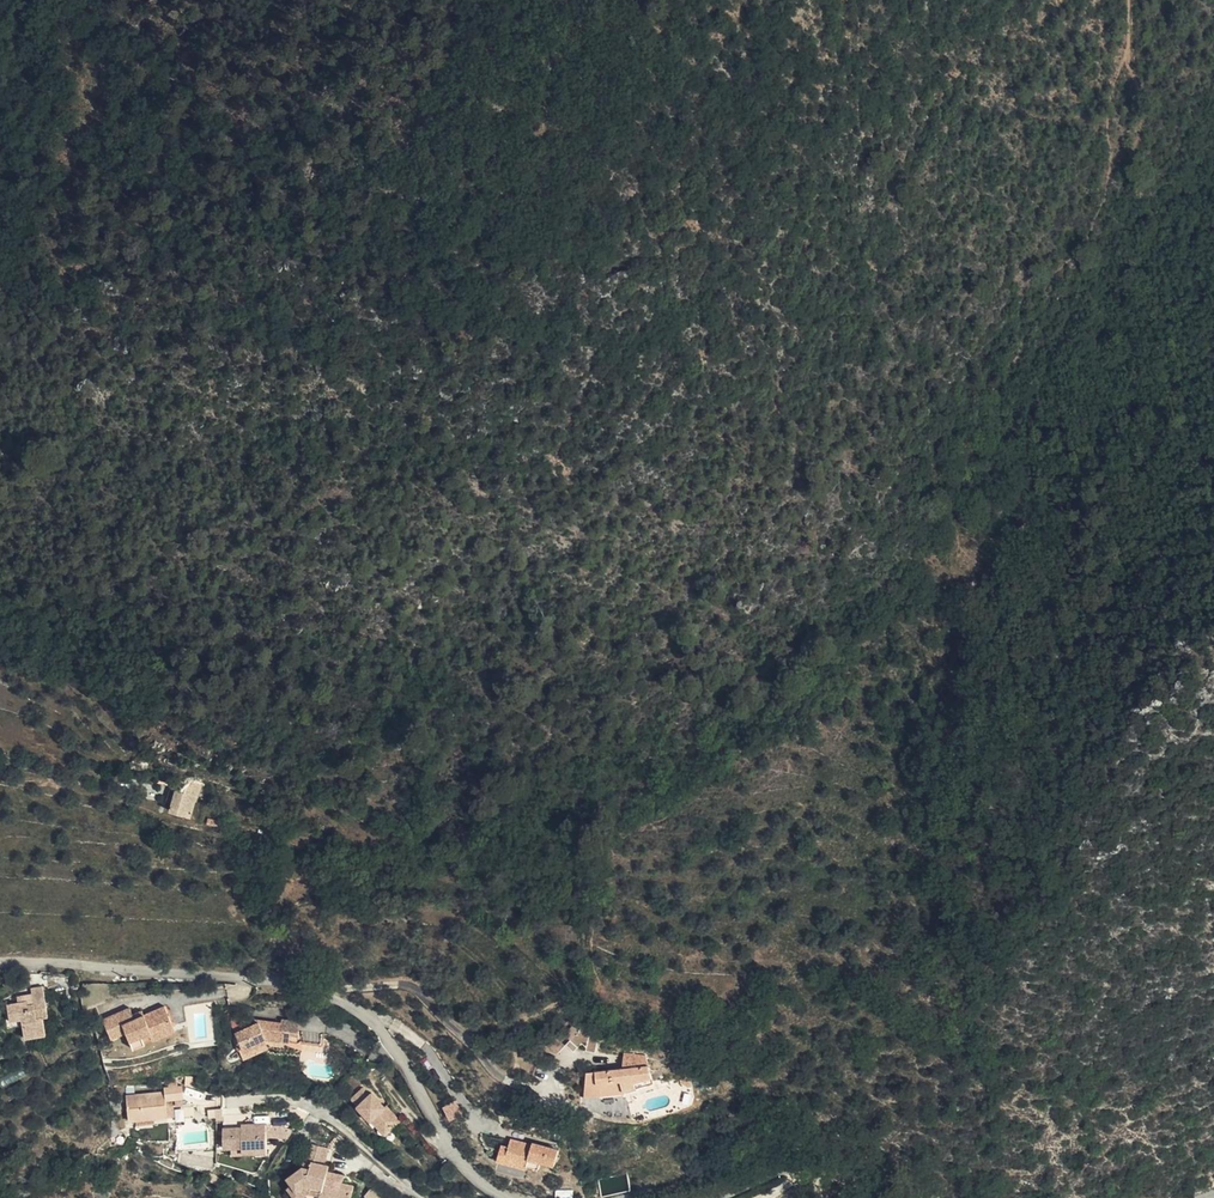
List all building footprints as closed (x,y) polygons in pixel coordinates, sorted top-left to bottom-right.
[(177,785),(198,794),(205,777),(193,771),(188,783),(173,776),(167,789),(173,793),(177,785)] [(192,808),(198,794),(177,785),(173,793),(171,799),(192,808)] [(33,979),(34,983),(36,993),(31,995),(30,991),(21,993),(7,995),(10,1017),(25,1015),(27,1030),(49,1025),(46,1008),(51,1007),(45,976),(33,979)] [(36,993),(34,983),(20,986),(21,993),(30,991),(31,995),(36,993)] [(136,1030),(144,1028),(144,1027),(174,1015),(167,996),(146,1004),(135,1008),(134,1004),(131,998),(119,1003),(127,1022),(130,1032),(136,1030)] [(111,1027),(127,1022),(119,1003),(104,1008),(111,1027)] [(285,1022),(284,1025),(294,1027),(296,1012),(278,1009),(277,1014),(251,1009),(250,1015),(232,1022),(237,1038),(261,1028),(275,1031),(277,1021),(285,1022)] [(152,1025),(176,1022),(174,1015),(144,1027),(144,1028),(152,1025)] [(283,1032),(284,1025),(285,1022),(277,1021),(275,1031),(283,1032)] [(147,1034),(176,1022),(152,1025),(144,1028),(147,1034)] [(581,1022),(568,1037),(577,1042),(581,1038),(586,1042),(586,1046),(595,1046),(595,1033),(581,1022)] [(147,1034),(144,1028),(136,1030),(130,1032),(134,1039),(147,1034)] [(261,1028),(237,1038),(235,1039),(238,1046),(264,1036),(261,1028)] [(627,1083),(636,1080),(633,1072),(644,1068),(647,1076),(654,1073),(646,1047),(644,1046),(623,1044),(622,1060),(588,1066),(587,1082),(592,1082),(597,1083),(604,1084),(610,1086),(612,1088),(626,1087),(627,1083)] [(688,1051),(675,1054),(677,1064),(690,1060),(688,1051)] [(633,1072),(636,1080),(647,1076),(644,1068),(633,1072)] [(405,1107),(391,1091),(390,1092),(389,1093),(385,1088),(386,1087),(378,1078),(376,1079),(370,1073),(358,1082),(364,1089),(363,1090),(376,1105),(377,1104),(384,1112),(390,1107),(396,1114),(405,1107)] [(161,1088),(124,1094),(127,1120),(135,1119),(152,1116),(164,1114),(162,1098),(181,1096),(179,1081),(160,1083),(161,1088)] [(587,1093),(612,1088),(610,1086),(604,1084),(597,1083),(592,1082),(587,1082),(587,1093)] [(462,1089),(451,1093),(457,1106),(468,1102),(462,1089)] [(390,1107),(384,1112),(390,1119),(396,1114),(390,1107)] [(252,1142),(252,1148),(267,1148),(265,1109),(222,1110),(223,1143),(241,1142),(252,1142)] [(535,1146),(536,1141),(516,1134),(513,1140),(511,1148),(531,1155),(528,1162),(540,1166),(542,1160),(557,1165),(562,1149),(544,1142),(542,1148),(535,1146)] [(511,1148),(513,1140),(508,1138),(501,1155),(527,1165),(528,1162),(531,1155),(511,1148)] [(323,1165),(324,1159),(328,1143),(310,1139),(305,1161),(288,1174),(293,1179),(303,1192),(311,1185),(324,1188),(352,1195),(355,1180),(344,1179),(345,1170),(329,1166),(323,1165)] [(537,1139),(536,1141),(535,1146),(542,1148),(544,1142),(537,1139)] [(303,1192),(293,1179),(287,1184),(297,1197),(303,1192)] [(352,1195),(324,1188),(323,1197),(351,1197),(352,1195)]
